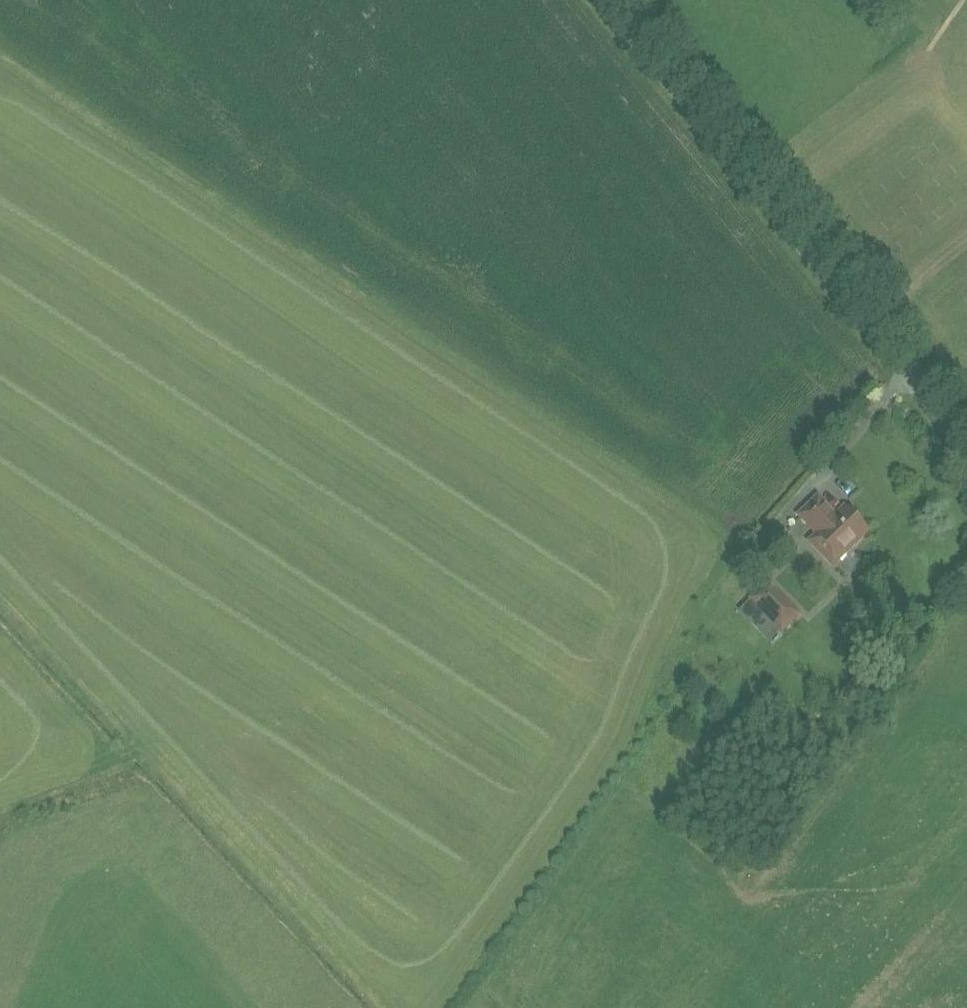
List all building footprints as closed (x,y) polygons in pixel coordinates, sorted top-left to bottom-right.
[(817,499),(800,516),(818,535),(810,542),(832,564),(850,547),(855,546),(861,540),(862,535),(866,531),(844,509),(835,517),(817,499)] [(768,583),(750,599),(781,631),(798,614),(768,583)]
